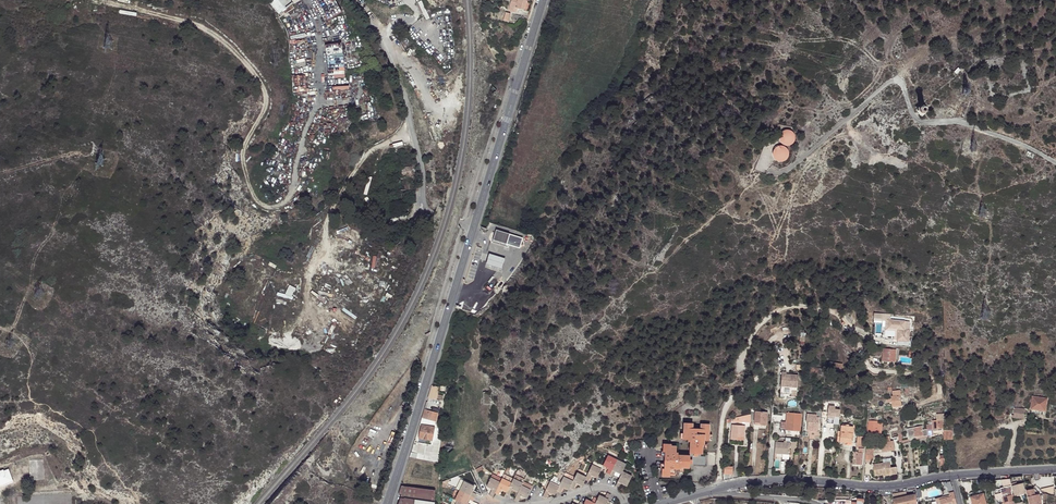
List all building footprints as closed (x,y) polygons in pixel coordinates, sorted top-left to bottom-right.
[(287,12),(295,7),(293,4),(300,0),(292,0),(291,0),(278,0),(287,12)] [(526,1),(523,0),(511,0),(508,11),(516,13),(517,8),(524,10),(526,1)] [(307,57),(290,57),(292,93),(308,92),(307,73),(308,73),(307,57)] [(328,67),(329,75),(345,73),(344,66),(328,67)] [(917,110),(922,116),(927,112),(925,109),(923,106),(917,110)] [(795,141),(795,138),(795,136),(794,134),(793,132),(790,130),(787,130),(784,131),(782,132),(780,135),(780,138),(780,141),(781,142),(782,143),(785,145),(788,146),(790,145),(793,144),(795,141)] [(788,157),(789,154),(789,153),(789,151),(788,149),(787,148),(784,146),(781,146),(778,147),(776,148),(774,151),(774,153),(774,157),(776,159),(779,161),(781,161),(784,161),(785,160),(787,159),(788,157)] [(402,178),(412,177),(411,167),(399,168),(402,178)] [(523,238),(506,233),(505,238),(495,235),(493,242),(506,246),(506,244),(520,248),(523,238)] [(505,259),(489,254),(486,264),(502,269),(505,259)] [(888,326),(888,319),(886,319),(886,328),(897,329),(897,327),(888,326)] [(909,320),(888,319),(888,326),(897,327),(897,329),(896,339),(907,340),(909,320)] [(894,359),(895,350),(883,349),(882,361),(894,361),(894,359)] [(807,372),(817,374),(820,375),(823,375),(824,369),(809,366),(807,372)] [(791,396),(796,396),(798,375),(790,374),(789,378),(785,377),(786,374),(786,372),(782,371),(780,393),(791,394),(791,396)] [(439,388),(435,386),(431,385),(428,397),(436,400),(439,388)] [(893,397),(891,397),(892,406),(902,405),(900,390),(893,391),(893,397)] [(1047,399),(1033,397),(1031,409),(1039,410),(1045,411),(1047,399)] [(438,407),(426,403),(422,418),(436,422),(438,413),(437,413),(438,408),(438,407)] [(761,409),(751,408),(751,413),(755,413),(754,423),(760,423),(760,425),(767,425),(768,414),(770,414),(771,410),(765,409),(765,412),(761,412),(761,409)] [(1024,409),(1015,408),(1014,417),(1023,418),(1024,409)] [(801,416),(801,414),(786,413),(786,422),(786,423),(800,424),(801,416)] [(733,422),(750,422),(751,414),(733,418),(733,422)] [(809,440),(820,441),(820,436),(820,432),(818,432),(819,418),(808,417),(808,420),(807,420),(807,422),(808,422),(807,431),(809,431),(809,440)] [(881,435),(882,425),(877,425),(877,421),(869,420),(868,434),(881,435)] [(942,420),(932,420),(933,424),(927,425),(927,429),(928,434),(934,434),(933,429),(943,428),(942,420)] [(786,423),(786,422),(781,421),(780,429),(785,429),(785,435),(799,436),(800,424),(786,423)] [(708,441),(709,424),(701,424),(701,429),(692,428),(692,423),(684,423),(683,440),(688,440),(688,442),(690,442),(689,456),(678,456),(678,453),(676,453),(676,447),(672,447),(672,445),(663,444),(663,452),(664,452),(663,469),(662,469),(662,476),(670,477),(670,475),(675,475),(675,469),(679,469),(679,468),(689,468),(689,467),(693,467),(693,465),(705,466),(705,457),(698,457),(698,454),(702,454),(702,445),(703,445),(704,441),(708,441)] [(733,425),(732,425),(732,433),(731,432),(730,439),(731,439),(731,440),(743,440),(744,426),(741,426),(741,425),(739,424),(739,426),(737,426),(737,424),(733,424),(733,425)] [(415,447),(413,447),(410,457),(438,462),(440,441),(440,428),(421,425),(419,438),(418,438),(415,447)] [(840,437),(837,436),(837,442),(839,442),(840,442),(852,443),(853,427),(841,426),(840,437)] [(928,434),(927,429),(923,430),(922,426),(907,429),(909,439),(916,438),(928,435),(928,434)] [(953,431),(944,431),(944,436),(944,440),(953,440),(953,435),(953,431)] [(857,448),(859,449),(864,449),(865,437),(858,436),(857,448)] [(883,442),(881,443),(882,452),(894,450),(893,441),(890,441),(889,436),(882,437),(883,442)] [(775,442),(774,453),(774,459),(776,459),(776,454),(782,454),(789,454),(790,443),(775,442)] [(857,465),(863,466),(864,455),(864,453),(859,453),(852,452),(852,459),(856,459),(856,460),(857,460),(857,465)] [(832,454),(823,453),(821,470),(827,470),(827,468),(831,468),(832,454)] [(610,474),(617,460),(608,456),(603,465),(603,466),(609,468),(606,473),(610,474)] [(622,472),(626,465),(617,460),(610,474),(613,476),(615,472),(621,474),(622,472)] [(891,468),(890,462),(873,465),(875,476),(883,475),(892,473),(892,475),(897,474),(896,467),(891,468)] [(597,478),(600,473),(601,470),(592,465),(586,478),(585,480),(589,481),(592,475),(597,478)] [(921,475),(929,473),(929,466),(920,467),(921,475)] [(12,481),(7,470),(3,471),(3,470),(0,472),(0,486),(12,481)] [(617,487),(619,488),(621,484),(627,486),(632,476),(622,472),(621,474),(617,482),(615,487),(617,487)] [(586,478),(577,473),(573,481),(570,488),(573,489),(576,483),(582,486),(585,480),(586,478)] [(557,491),(560,493),(563,487),(569,490),(570,488),(573,481),(564,477),(559,486),(557,491)] [(495,493),(500,483),(491,478),(486,487),(492,489),(489,495),(493,497),(493,496),(495,493)] [(511,483),(502,479),(500,483),(495,493),(499,495),(502,489),(507,492),(511,483)] [(516,480),(513,479),(511,483),(507,492),(506,494),(510,495),(513,489),(518,492),(521,486),(522,483),(516,480)] [(460,491),(474,498),(476,494),(471,492),(474,486),(464,481),(460,491)] [(533,487),(523,482),(522,483),(521,486),(531,490),(533,487)] [(550,482),(548,487),(543,496),(547,498),(549,492),(555,495),(557,491),(559,486),(550,482)] [(1011,482),(1008,483),(1004,484),(1005,488),(1000,489),(1004,503),(1015,501),(1011,482)] [(1015,496),(1026,494),(1024,483),(1017,485),(1012,486),(1015,496)] [(401,486),(399,494),(401,495),(399,503),(434,503),(435,490),(401,486)] [(527,499),(531,490),(521,486),(518,492),(515,498),(514,500),(518,502),(521,496),(527,499)] [(1026,491),(1030,503),(1041,503),(1039,495),(1036,495),(1034,489),(1026,491)] [(474,498),(460,491),(455,500),(457,501),(463,503),(465,503),(468,499),(472,501),(474,498)] [(811,492),(810,499),(818,501),(819,493),(811,492)] [(916,495),(907,497),(906,492),(892,496),(894,503),(917,503),(916,495)] [(949,493),(950,495),(950,497),(940,500),(941,503),(957,503),(954,492),(949,493)] [(595,503),(607,503),(610,496),(611,495),(607,493),(605,498),(600,495),(598,499),(595,503)] [(984,494),(983,494),(975,496),(971,497),(973,503),(987,503),(984,494)] [(950,495),(936,499),(937,503),(941,503),(940,500),(950,497),(950,495)]
